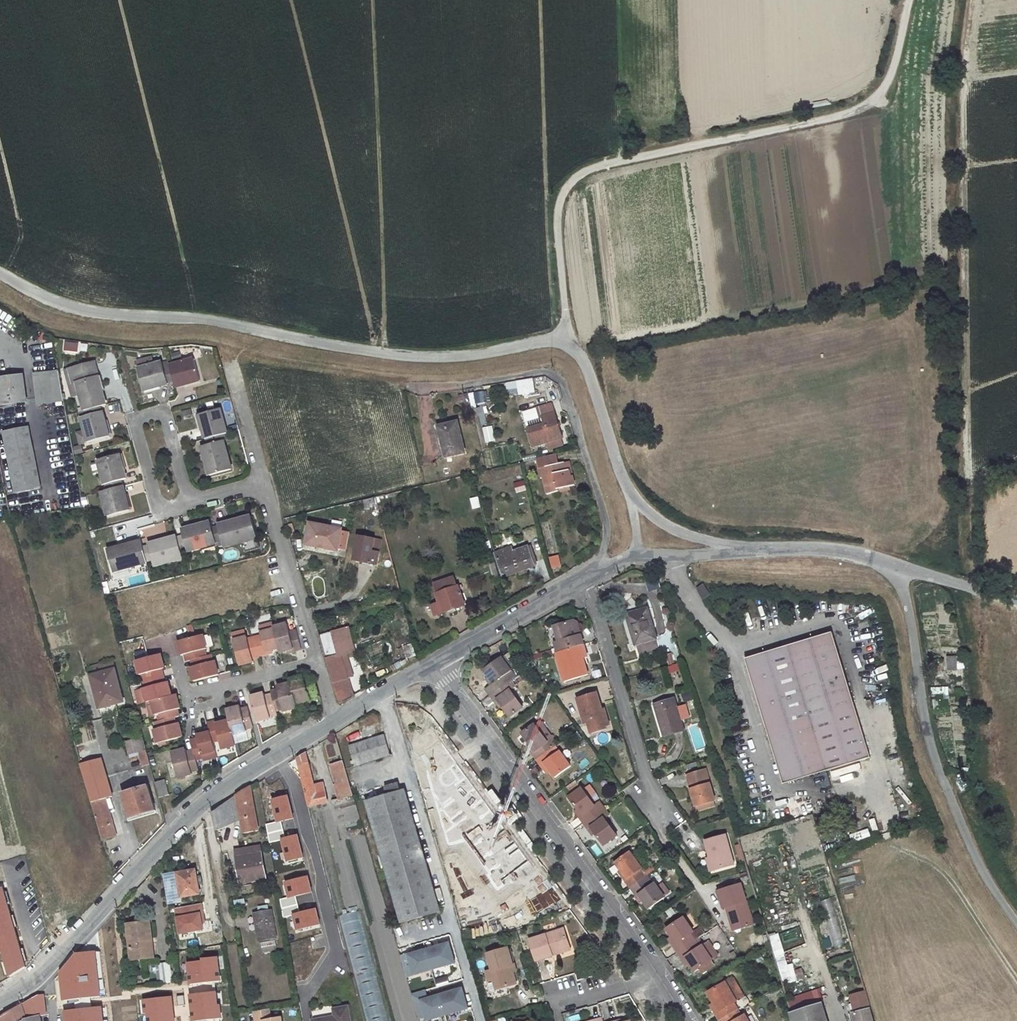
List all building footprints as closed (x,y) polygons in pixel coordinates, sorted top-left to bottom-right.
[(77,352),(78,342),(63,340),(62,351),(77,352)] [(194,358),(169,365),(169,366),(173,381),(175,386),(199,380),(194,358)] [(94,361),(68,368),(71,382),(76,381),(84,409),(85,409),(101,404),(105,403),(94,361)] [(161,362),(136,368),(142,390),(166,383),(162,367),(161,362)] [(169,366),(162,367),(166,383),(173,381),(169,366)] [(49,371),(33,373),(38,404),(63,399),(58,373),(49,375),(49,371)] [(0,379),(0,396),(1,404),(27,400),(22,375),(0,379)] [(506,395),(533,393),(532,379),(505,381),(506,395)] [(486,403),(486,391),(468,392),(469,404),(486,403)] [(562,437),(554,413),(551,403),(535,408),(538,418),(541,417),(543,425),(527,430),(532,446),(549,441),(550,448),(562,444),(560,438),(562,437)] [(101,404),(85,409),(87,414),(102,410),(103,410),(101,404)] [(485,406),(476,407),(477,425),(487,425),(485,406)] [(219,409),(197,414),(204,439),(220,435),(226,434),(219,409)] [(87,414),(80,416),(86,441),(108,434),(102,410),(87,414)] [(456,421),(437,426),(444,456),(464,452),(456,421)] [(482,426),(483,443),(494,442),(493,425),(482,426)] [(28,430),(3,435),(15,495),(40,490),(28,430)] [(220,435),(204,439),(206,445),(222,441),(220,435)] [(206,445),(202,446),(210,475),(231,469),(223,441),(222,441),(206,445)] [(119,452),(97,458),(104,483),(105,483),(120,478),(125,477),(119,452)] [(559,491),(558,488),(575,485),(573,475),(571,476),(569,470),(566,470),(564,462),(558,463),(556,453),(536,458),(540,477),(542,477),(546,494),(559,491)] [(569,461),(564,462),(566,470),(569,470),(571,476),(573,475),(569,461)] [(120,478),(105,483),(107,489),(122,485),(120,478)] [(514,493),(525,490),(523,480),(511,483),(514,493)] [(107,489),(100,491),(107,515),(129,509),(122,485),(107,489)] [(373,498),(363,500),(365,508),(375,506),(373,498)] [(251,518),(218,527),(222,542),(224,548),(257,540),(251,518)] [(210,523),(183,530),(184,535),(189,550),(189,552),(217,545),(216,544),(212,528),(210,523)] [(341,529),(309,523),(305,545),(337,551),(341,529)] [(218,527),(212,528),(216,544),(222,542),(218,527)] [(184,535),(177,537),(181,552),(189,550),(184,535)] [(373,538),(357,536),(353,560),(376,564),(378,552),(371,551),(373,538)] [(177,537),(148,545),(153,562),(154,567),(183,559),(181,552),(177,537)] [(141,541),(107,551),(113,572),(147,564),(147,563),(142,547),(141,541)] [(148,545),(142,547),(147,563),(153,562),(148,545)] [(511,549),(495,555),(504,578),(519,572),(520,576),(526,574),(525,570),(534,566),(528,549),(513,554),(511,549)] [(558,556),(549,559),(552,570),(561,567),(558,556)] [(494,562),(489,563),(492,579),(498,577),(494,562)] [(453,577),(433,584),(436,594),(436,595),(439,604),(428,608),(431,616),(464,606),(458,587),(456,588),(453,577)] [(702,585),(696,590),(703,599),(709,594),(702,585)] [(646,610),(621,617),(630,648),(655,640),(646,610)] [(577,632),(572,617),(552,623),(557,638),(553,639),(556,649),(560,648),(575,643),(580,642),(583,641),(580,631),(577,632)] [(572,617),(577,632),(580,631),(576,618),(572,617)] [(261,637),(254,639),(259,655),(259,656),(266,654),(265,652),(270,651),(278,648),(273,628),(272,624),(258,627),(261,637)] [(286,624),(273,628),(278,648),(279,653),(287,651),(293,649),(293,652),(301,650),(295,631),(288,632),(286,624)] [(831,632),(744,659),(768,734),(854,707),(831,632)] [(205,657),(204,651),(206,650),(202,637),(190,640),(189,639),(177,643),(181,656),(184,656),(187,655),(189,662),(190,661),(194,660),(205,657)] [(246,638),(233,641),(239,666),(253,663),(252,659),(252,657),(259,655),(254,639),(247,640),(246,638)] [(575,643),(579,656),(582,654),(587,653),(583,641),(580,642),(575,643)] [(555,650),(563,677),(568,676),(587,670),(582,654),(579,656),(575,643),(560,648),(556,649),(555,650)] [(500,653),(482,667),(488,673),(492,679),(489,681),(484,686),(489,692),(505,680),(500,674),(504,671),(510,667),(509,666),(516,661),(507,650),(501,654),(500,653)] [(340,655),(325,660),(337,699),(339,704),(353,696),(340,655)] [(946,655),(946,671),(955,671),(955,687),(963,687),(963,668),(956,668),(956,655),(946,655)] [(160,656),(148,658),(135,662),(139,676),(141,676),(143,682),(160,678),(158,671),(162,670),(164,669),(160,656)] [(192,668),(190,669),(193,682),(218,676),(215,663),(212,663),(210,656),(205,657),(194,660),(195,667),(192,668)] [(674,686),(683,684),(679,663),(669,665),(674,686)] [(114,669),(90,675),(99,708),(123,702),(114,669)] [(504,671),(500,674),(505,680),(509,677),(504,671)] [(303,676),(289,680),(290,684),(295,705),(310,701),(309,699),(316,698),(311,681),(305,683),(304,679),(303,676)] [(505,680),(489,692),(493,697),(495,696),(500,702),(508,713),(521,704),(508,687),(513,683),(509,677),(505,680)] [(144,688),(142,689),(146,703),(150,702),(171,696),(168,683),(165,684),(162,684),(160,678),(143,682),(144,688)] [(290,684),(276,687),(277,690),(278,694),(271,696),(272,698),(275,711),(282,710),(282,713),(296,709),(295,705),(290,684)] [(948,687),(931,687),(930,696),(948,696),(948,687)] [(605,726),(599,707),(601,707),(596,689),(575,695),(583,721),(587,720),(590,730),(605,726)] [(689,691),(680,693),(682,702),(692,700),(689,691)] [(271,719),(270,717),(276,715),(272,698),(265,700),(264,697),(264,694),(250,698),(257,723),(271,719)] [(171,696),(150,702),(154,717),(157,716),(158,721),(170,718),(173,717),(175,717),(173,711),(177,710),(180,709),(176,695),(171,696)] [(674,701),(655,707),(664,737),(684,732),(674,701)] [(601,707),(599,707),(604,723),(608,722),(604,706),(601,707)] [(240,707),(226,711),(228,721),(233,736),(246,732),(245,730),(253,728),(248,711),(241,713),(240,710),(240,707)] [(854,707),(768,734),(784,783),(870,758),(854,707)] [(539,717),(533,721),(551,745),(556,741),(552,736),(552,735),(539,717)] [(158,721),(153,722),(155,730),(154,731),(157,745),(182,738),(178,724),(176,725),(172,726),(170,718),(158,721)] [(215,722),(207,724),(210,732),(212,743),(219,741),(222,750),(235,747),(233,736),(228,721),(221,723),(215,725),(215,722)] [(533,721),(520,730),(529,742),(533,749),(531,751),(535,757),(549,746),(551,745),(533,721)] [(198,742),(191,744),(192,748),(193,751),(194,754),(195,761),(202,759),(203,761),(217,758),(212,743),(210,732),(197,736),(197,739),(198,742)] [(384,736),(348,747),(355,767),(390,756),(384,736)] [(549,746),(535,757),(540,762),(543,761),(548,768),(553,775),(569,763),(558,748),(553,752),(549,746)] [(187,756),(186,753),(193,751),(192,748),(171,754),(178,778),(192,775),(191,772),(198,771),(195,761),(194,754),(187,756)] [(146,749),(138,751),(142,766),(149,764),(146,749)] [(305,752),(296,758),(298,766),(308,763),(305,752)] [(429,757),(412,762),(419,786),(436,781),(429,757)] [(101,758),(80,764),(102,840),(115,836),(104,799),(111,797),(101,758)] [(335,785),(333,786),(337,800),(353,796),(343,761),(330,765),(335,785)] [(543,761),(540,762),(545,770),(548,768),(543,761)] [(308,763),(298,766),(308,807),(327,802),(322,782),(313,784),(308,763)] [(705,768),(686,774),(695,806),(715,800),(705,768)] [(572,787),(578,783),(574,778),(569,782),(572,787)] [(164,781),(155,784),(158,799),(169,796),(164,781)] [(436,781),(419,786),(432,829),(449,825),(436,781)] [(572,787),(569,782),(563,786),(566,791),(572,787)] [(382,785),(383,792),(397,790),(396,783),(382,785)] [(580,812),(577,814),(582,821),(598,809),(593,802),(581,785),(567,795),(576,807),(580,812)] [(147,786),(123,793),(130,818),(154,810),(147,786)] [(250,787),(236,796),(241,821),(243,834),(258,831),(250,787)] [(406,790),(366,801),(401,921),(441,909),(406,790)] [(236,796),(230,800),(235,823),(241,821),(236,796)] [(598,799),(593,802),(598,809),(603,806),(598,799)] [(230,800),(213,813),(216,832),(235,823),(230,800)] [(603,806),(598,809),(603,816),(607,812),(603,806)] [(724,807),(711,811),(713,818),(726,814),(724,807)] [(598,809),(582,821),(587,827),(590,825),(594,831),(603,843),(616,833),(603,816),(598,809)] [(226,827),(218,833),(221,838),(230,833),(226,827)] [(725,833),(704,838),(712,868),(733,862),(725,833)] [(260,846),(235,850),(236,857),(261,853),(260,846)] [(474,847),(453,854),(467,903),(493,895),(489,883),(485,883),(474,847)] [(629,851),(615,861),(621,869),(627,877),(625,879),(630,886),(644,875),(639,869),(641,867),(629,851)] [(261,853),(236,857),(241,882),(266,878),(261,853)] [(621,869),(619,871),(625,879),(627,877),(621,869)] [(167,900),(199,895),(198,885),(202,885),(200,877),(196,878),(195,871),(163,876),(167,900)] [(644,875),(630,886),(636,894),(639,892),(643,899),(649,907),(665,896),(654,880),(652,882),(650,884),(644,875)] [(740,881),(717,888),(722,906),(727,904),(732,920),(739,918),(742,926),(753,923),(740,881)] [(352,885),(333,890),(339,912),(340,912),(366,1020),(385,1020),(352,885)] [(777,891),(778,897),(789,894),(787,889),(777,891)] [(199,904),(171,907),(175,934),(202,930),(199,904)] [(727,904),(725,905),(732,929),(742,926),(739,918),(732,920),(727,904)] [(0,908),(0,940),(2,947),(12,983),(27,973),(7,906),(0,908)] [(272,909),(253,913),(258,940),(277,937),(272,909)] [(682,915),(665,927),(670,934),(674,941),(672,943),(677,950),(694,938),(689,931),(692,929),(682,915)] [(126,926),(131,961),(148,959),(146,941),(152,940),(149,923),(126,926)] [(551,951),(569,945),(564,927),(529,938),(536,960),(552,954),(551,951)] [(780,983),(796,980),(792,963),(785,964),(779,933),(770,935),(780,983)] [(694,938),(677,950),(681,956),(684,954),(689,961),(693,968),(697,966),(711,957),(717,952),(708,939),(701,943),(701,942),(697,944),(694,938)] [(449,941),(425,949),(431,969),(455,962),(449,941)] [(552,954),(570,949),(569,945),(551,951),(552,954)] [(509,948),(488,953),(493,970),(487,972),(490,981),(494,980),(497,989),(516,984),(513,971),(510,972),(508,966),(513,965),(509,948)] [(408,953),(400,955),(407,976),(431,969),(425,949),(408,954),(408,953)] [(58,972),(61,999),(101,994),(96,950),(74,953),(58,972)] [(187,984),(220,980),(218,956),(200,958),(201,961),(185,962),(187,984)] [(711,957),(697,966),(699,970),(713,960),(711,957)] [(161,984),(172,980),(167,961),(155,964),(161,984)] [(796,980),(806,978),(804,968),(794,970),(796,980)] [(738,1008),(734,1001),(737,1000),(726,981),(707,991),(714,1002),(718,1009),(714,1011),(719,1019),(738,1008)] [(462,988),(439,995),(445,1015),(468,1008),(462,988)] [(217,990),(188,993),(192,1020),(221,1017),(217,990)] [(425,991),(412,995),(419,1019),(426,1017),(427,1020),(445,1015),(439,995),(428,998),(425,991)] [(866,994),(850,998),(854,1012),(869,1008),(869,1009),(871,1008),(866,994)] [(171,996),(142,1000),(144,1020),(174,1020),(171,996)] [(790,1013),(793,1020),(826,1020),(821,1003),(790,1013)] [(0,1016),(0,1018),(1,1020),(41,1020),(41,1017),(27,1019),(21,1004),(0,1016)] [(101,1006),(62,1011),(63,1020),(103,1020),(101,1006)] [(333,1009),(335,1017),(313,1020),(349,1020),(347,1007),(333,1009)] [(263,1020),(272,1018),(270,1008),(261,1010),(263,1020)] [(719,1019),(720,1020),(749,1020),(745,1014),(742,1015),(738,1008),(719,1019)] [(854,1012),(856,1020),(872,1020),(869,1009),(869,1008),(854,1012)] [(281,1017),(272,1018),(263,1020),(261,1010),(253,1012),(255,1020),(282,1020),(281,1017)]
